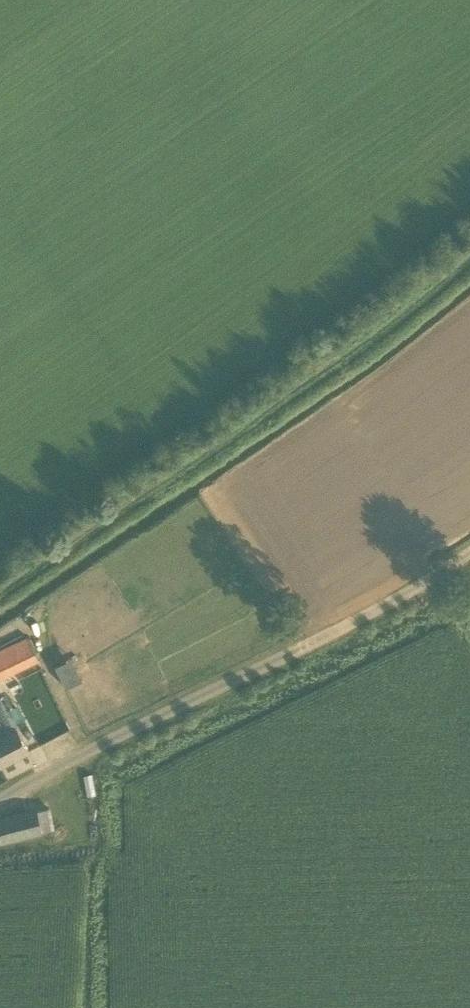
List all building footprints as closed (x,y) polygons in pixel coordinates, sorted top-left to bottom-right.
[(40,660),(27,635),(0,648),(0,679),(40,660)] [(71,720),(112,702),(89,652),(49,670),(71,720)] [(2,767),(30,752),(19,730),(17,730),(6,709),(0,713),(0,764),(2,767)] [(37,810),(35,810),(41,833),(44,832),(54,829),(51,806),(37,810)] [(1,844),(41,833),(35,810),(0,820),(0,841),(1,844)]
